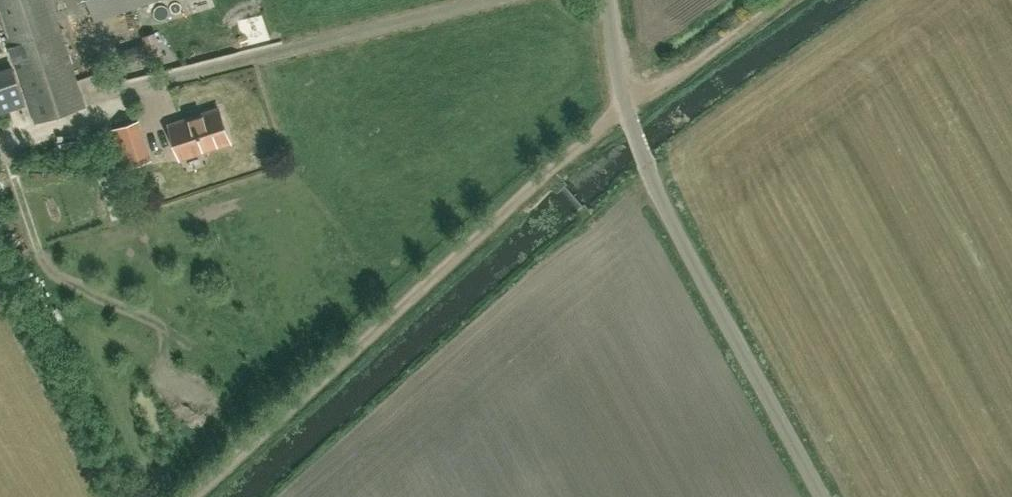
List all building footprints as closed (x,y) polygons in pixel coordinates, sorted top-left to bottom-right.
[(89,106),(53,0),(0,0),(0,56),(15,51),(39,123),(89,106)] [(98,19),(154,0),(91,0),(98,19)] [(0,76),(0,114),(28,105),(17,70),(0,76)] [(172,124),(183,156),(231,139),(221,108),(172,124)] [(117,128),(130,166),(149,160),(136,122),(117,128)] [(73,187),(89,190),(91,176),(75,174),(73,187)]
